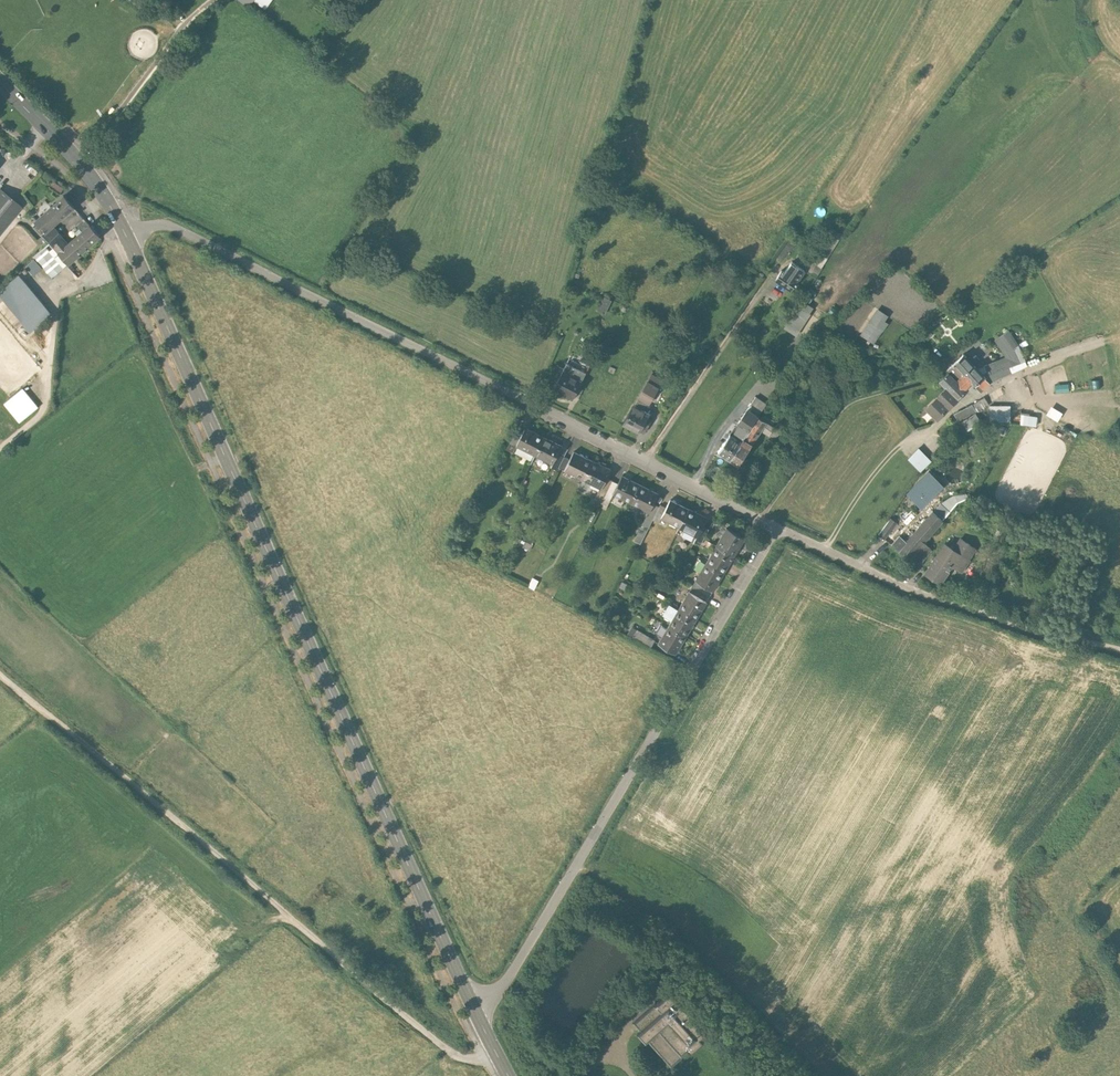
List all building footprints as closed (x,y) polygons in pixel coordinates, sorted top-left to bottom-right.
[(258,0),(238,0),(250,10),(258,0)] [(24,208),(0,189),(0,237),(24,208)] [(67,195),(34,223),(45,236),(56,228),(78,208),(67,195)] [(104,239),(92,225),(76,239),(87,253),(104,239)] [(65,238),(56,228),(45,236),(54,247),(65,238)] [(65,238),(54,247),(70,265),(71,266),(87,253),(76,239),(72,242),(66,236),(65,238)] [(51,243),(33,258),(52,280),(70,265),(54,247),(51,243)] [(782,271),(775,280),(791,291),(805,271),(793,263),(786,273),(782,271)] [(20,274),(0,290),(0,296),(31,334),(54,316),(20,274)] [(611,301),(603,297),(597,310),(605,314),(611,301)] [(810,314),(797,307),(784,328),(797,335),(810,314)] [(887,316),(877,309),(860,335),(874,344),(887,324),(883,322),(887,316)] [(1018,346),(1009,332),(996,340),(1007,357),(978,369),(990,383),(1026,366),(1018,346)] [(978,369),(964,355),(948,371),(949,372),(957,380),(966,390),(973,383),(981,392),(990,383),(978,369)] [(1027,365),(1038,361),(1036,356),(1025,360),(1027,365)] [(563,369),(553,389),(572,398),(589,367),(570,357),(563,369)] [(547,385),(553,389),(563,369),(556,366),(547,385)] [(957,380),(949,372),(940,381),(946,388),(926,408),(937,419),(966,390),(957,380)] [(652,375),(638,401),(651,408),(665,382),(652,375)] [(1071,390),(1086,389),(1086,382),(1071,382),(1071,390)] [(38,407),(22,389),(5,403),(21,422),(38,407)] [(734,434),(743,440),(751,445),(758,433),(771,441),(779,430),(758,417),(767,404),(755,396),(737,425),(739,426),(734,434)] [(983,396),(971,404),(976,412),(988,404),(983,396)] [(982,423),(972,406),(955,415),(964,432),(982,423)] [(1010,406),(990,406),(990,421),(1010,422),(1010,406)] [(1062,413),(1051,406),(1046,414),(1058,421),(1062,413)] [(635,407),(624,427),(640,436),(650,416),(635,407)] [(1037,417),(1021,415),(1020,425),(1035,427),(1037,417)] [(522,435),(517,445),(535,455),(544,436),(526,427),(522,435)] [(517,445),(522,435),(516,432),(507,449),(514,452),(517,445)] [(718,454),(730,461),(743,440),(734,434),(731,432),(718,454)] [(544,436),(535,455),(553,464),(558,454),(562,446),(544,436)] [(730,461),(740,468),(754,447),(751,445),(743,440),(730,461)] [(919,449),(908,459),(920,471),(931,461),(919,449)] [(593,460),(575,450),(570,460),(565,470),(583,479),(593,460)] [(564,457),(558,454),(553,464),(551,467),(557,470),(559,467),(564,457)] [(570,460),(564,457),(559,467),(565,470),(570,460)] [(611,469),(593,460),(583,479),(601,488),(606,478),(611,469)] [(929,472),(907,493),(921,507),(943,486),(929,472)] [(618,484),(613,494),(631,503),(640,486),(622,477),(618,484)] [(601,502),(612,481),(606,478),(601,488),(595,499),(601,502)] [(613,494),(618,484),(612,481),(601,502),(607,506),(613,494)] [(640,486),(631,503),(649,512),(653,504),(658,495),(640,486)] [(953,496),(941,504),(950,511),(958,503),(969,497),(966,494),(953,496)] [(667,509),(662,519),(679,528),(689,509),(671,500),(667,509)] [(649,512),(634,541),(641,543),(653,520),(659,507),(653,504),(649,512)] [(934,512),(942,520),(950,511),(941,504),(934,512)] [(659,507),(653,520),(659,523),(662,519),(667,509),(661,505),(659,507)] [(689,509),(679,528),(697,537),(702,526),(706,518),(689,509)] [(893,545),(916,565),(931,549),(923,542),(942,520),(934,512),(907,542),(900,536),(893,545)] [(891,518),(879,534),(885,538),(896,522),(891,518)] [(708,529),(702,526),(697,537),(695,541),(701,544),(708,529)] [(747,541),(727,530),(717,547),(736,559),(747,541)] [(945,543),(926,573),(941,582),(952,565),(962,571),(977,549),(961,538),(954,548),(945,543)] [(736,559),(717,547),(707,564),(726,576),(736,559)] [(726,576),(707,564),(696,582),(712,591),(715,593),(726,576)] [(692,586),(709,596),(712,591),(696,582),(695,581),(692,586)] [(691,592),(706,601),(709,596),(692,586),(689,591),(691,592)] [(706,601),(691,592),(679,610),(698,622),(709,603),(706,601)] [(664,617),(672,622),(678,612),(670,607),(664,617)] [(698,622),(679,610),(678,612),(672,622),(668,629),(686,640),(698,622)] [(686,640),(668,629),(656,647),(675,659),(686,640)] [(708,1034),(672,994),(657,1008),(663,1015),(640,1036),(648,1044),(651,1041),(672,1064),(688,1050),(691,1053),(704,1041),(702,1039),(708,1034)]
